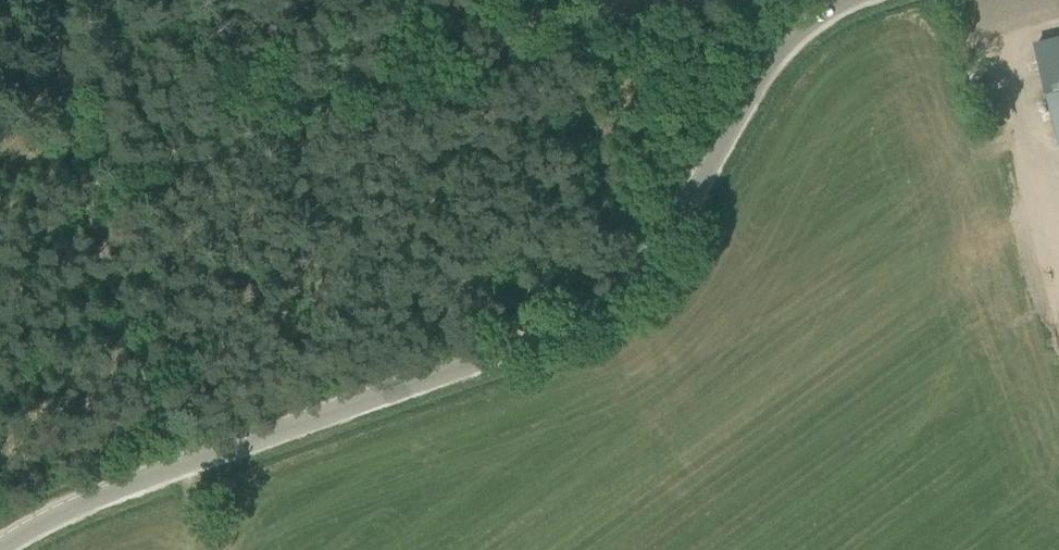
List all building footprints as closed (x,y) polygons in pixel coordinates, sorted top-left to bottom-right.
[(1050,48),(1056,69),(1058,81),(1058,46),(1050,48)]
